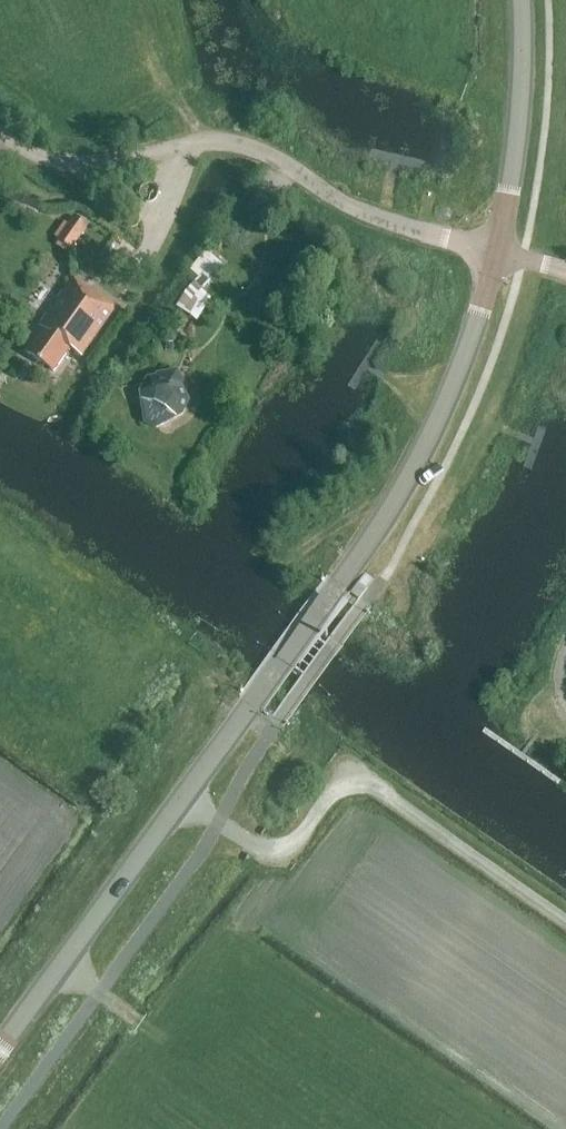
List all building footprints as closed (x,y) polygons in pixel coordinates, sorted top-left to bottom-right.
[(72,250),(89,225),(74,215),(57,240),(72,250)] [(213,245),(193,267),(202,275),(179,302),(199,319),(218,298),(207,288),(231,261),(213,245)] [(81,357),(115,307),(73,278),(39,327),(43,330),(26,353),(53,373),(70,349),(81,357)] [(156,429),(182,416),(189,402),(181,388),(185,384),(177,372),(158,374),(156,378),(148,378),(140,393),(145,423),(156,429)]
